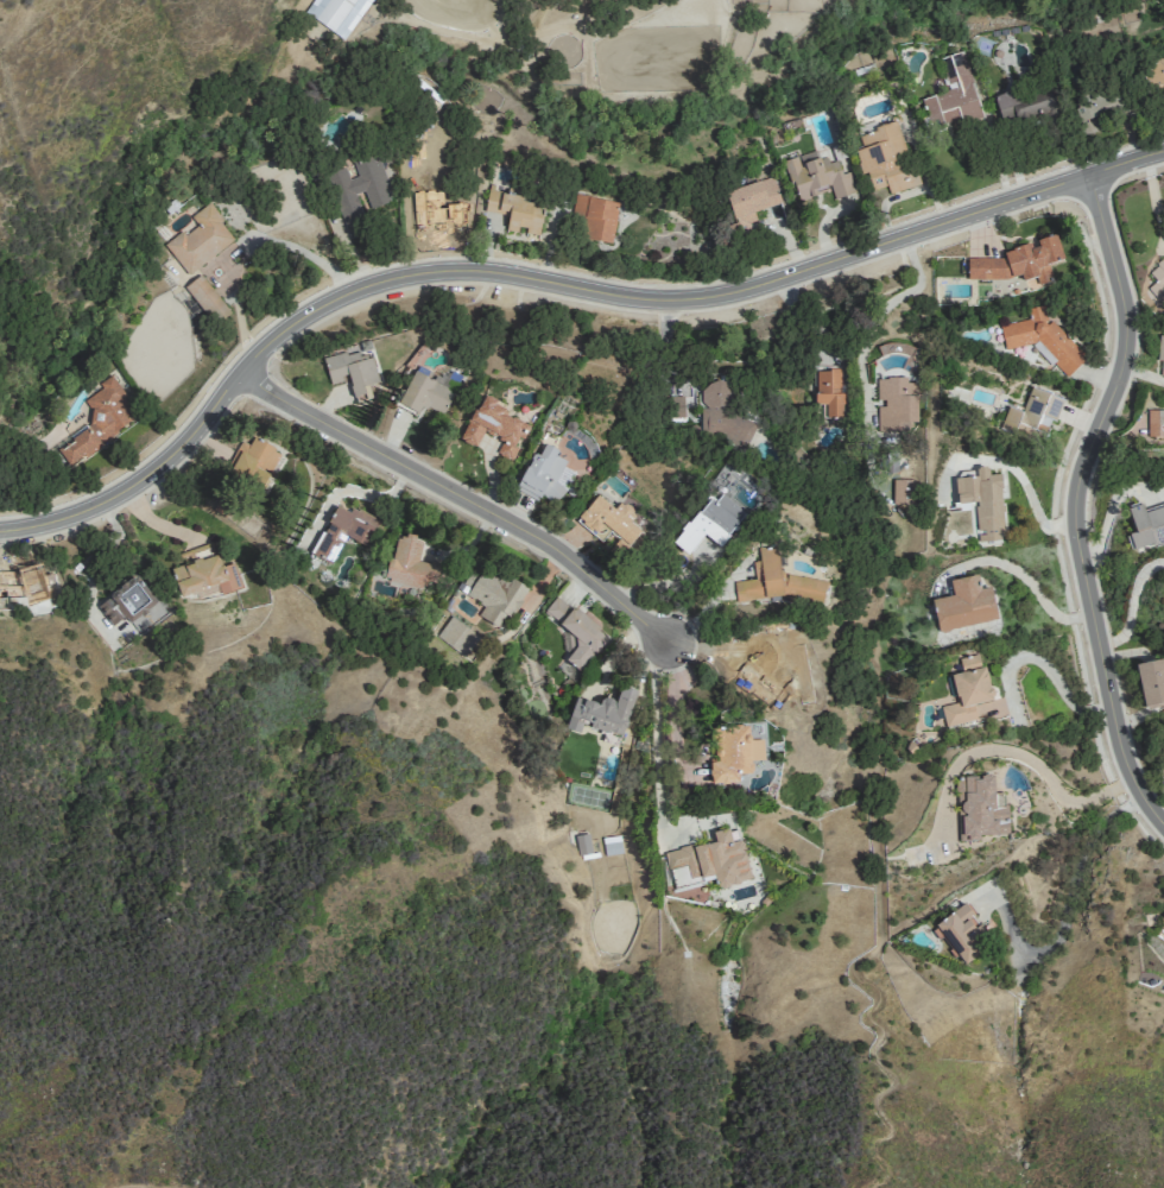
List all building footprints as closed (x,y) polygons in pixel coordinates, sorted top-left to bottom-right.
[(305,13),(345,39),(371,0),(314,0),(305,13)] [(981,115),(964,51),(940,58),(949,92),(923,98),(931,132),(945,128),(944,124),(981,115)] [(1146,63),(1149,92),(1163,90),(1163,61),(1146,63)] [(1123,107),(1115,87),(1076,103),(1088,133),(1100,128),(1096,117),(1123,107)] [(1049,88),(1020,96),(1018,88),(993,94),(1002,126),(1056,111),(1049,88)] [(917,185),(899,122),(858,133),(862,147),(854,149),(861,174),(867,173),(872,190),(887,186),(889,193),(917,185)] [(348,235),(367,228),(354,194),(364,190),(370,208),(394,200),(378,155),(354,164),(358,176),(349,179),(345,168),(326,174),(348,235)] [(797,201),(818,195),(816,190),(830,186),(834,199),(855,192),(849,171),(842,173),(836,155),(800,166),(797,156),(784,160),(797,201)] [(725,191),(738,235),(751,231),(749,222),(756,220),(753,211),(781,203),(773,177),(725,191)] [(484,211),(508,215),(506,230),(518,232),(518,230),(539,234),(544,206),(522,202),(523,195),(488,189),(484,211)] [(619,202),(576,195),(571,225),(588,228),(586,239),(611,243),(619,202)] [(235,239),(208,203),(189,217),(194,223),(165,245),(187,274),(235,239)] [(971,284),(1022,272),(1026,287),(1052,281),(1048,263),(1063,260),(1057,235),(1033,240),(1034,243),(1003,250),(1004,254),(966,262),(971,284)] [(184,286),(215,324),(230,312),(200,274),(184,286)] [(1000,325),(1005,349),(1040,341),(1053,355),(1055,364),(1067,376),(1087,357),(1053,322),(1040,325),(1047,319),(1044,305),(1030,308),(1032,319),(1000,325)] [(329,383),(348,378),(355,401),(371,397),(368,385),(379,382),(372,356),(360,359),(358,350),(323,359),(329,383)] [(817,368),(816,404),(826,404),(826,416),(841,416),(842,369),(817,368)] [(454,390),(413,371),(398,404),(417,413),(421,405),(442,415),(454,390)] [(83,400),(95,420),(70,436),(73,441),(59,450),(67,464),(139,419),(111,375),(98,383),(102,388),(83,400)] [(918,426),(917,382),(907,382),(907,378),(877,378),(877,403),(878,427),(918,426)] [(700,433),(723,435),(723,444),(751,446),(752,416),(733,416),(734,383),(703,382),(702,409),(701,409),(700,433)] [(1062,398),(1031,386),(1022,411),(1008,406),(1001,427),(1014,432),(1018,423),(1033,429),(1035,422),(1051,428),(1062,398)] [(477,447),(483,432),(502,440),(496,454),(512,461),(527,424),(503,415),(507,405),(484,396),(477,412),(471,410),(459,440),(477,447)] [(1163,436),(1163,410),(1148,410),(1147,436),(1163,436)] [(239,440),(226,474),(267,490),(272,476),(271,476),(281,450),(252,439),(250,444),(239,440)] [(574,470),(563,466),(567,457),(543,446),(539,456),(533,453),(516,490),(537,500),(539,496),(558,505),(574,470)] [(955,478),(957,503),(975,502),(978,542),(1004,541),(1000,474),(988,475),(988,466),(977,467),(977,477),(955,478)] [(914,479),(893,479),(892,504),(914,505),(914,479)] [(575,520),(602,541),(610,530),(629,545),(640,530),(629,522),(636,513),(621,501),(614,509),(596,494),(575,520)] [(720,546),(745,511),(721,494),(715,502),(707,496),(673,544),(688,554),(703,533),(720,546)] [(378,522),(338,501),(311,555),(330,565),(345,536),(366,546),(378,522)] [(1144,508),(1142,503),(1127,507),(1134,532),(1129,534),(1134,550),(1163,541),(1163,503),(1144,508)] [(441,564),(419,560),(423,539),(395,534),(386,580),(425,588),(427,578),(438,580),(441,564)] [(609,552),(619,557),(627,543),(617,538),(609,552)] [(179,553),(183,564),(171,569),(180,597),(218,584),(221,594),(242,587),(233,562),(220,566),(212,542),(179,553)] [(823,576),(782,580),(778,545),(758,547),(759,561),(753,561),(755,579),(737,581),(739,602),(825,594),(823,576)] [(499,627),(504,613),(514,617),(528,586),(510,579),(508,582),(481,569),(479,574),(469,570),(460,592),(484,603),(478,617),(499,627)] [(113,625),(124,617),(129,624),(157,602),(135,575),(97,605),(113,625)] [(950,580),(953,595),(932,599),(938,631),(997,620),(991,587),(980,589),(977,575),(950,580)] [(575,680),(608,635),(556,596),(543,613),(578,640),(558,667),(575,680)] [(466,656),(479,633),(447,616),(434,638),(466,656)] [(945,726),(976,719),(973,704),(992,699),(981,653),(959,659),(962,672),(951,674),(958,702),(941,706),(945,726)] [(1163,702),(1163,658),(1135,665),(1145,706),(1163,702)] [(622,736),(636,691),(621,686),(616,700),(602,696),(599,704),(576,697),(565,728),(579,733),(582,723),(622,736)] [(715,726),(714,761),(710,761),(710,782),(739,783),(739,773),(750,774),(751,727),(715,726)] [(979,835),(1008,834),(1006,792),(994,793),(993,775),(957,776),(959,841),(979,840),(979,835)] [(664,852),(674,891),(719,880),(721,887),(751,880),(738,826),(713,832),(714,840),(664,852)] [(574,836),(579,855),(592,853),(588,833),(574,836)] [(603,837),(604,855),(621,853),(620,836),(603,837)] [(933,926),(960,966),(984,950),(980,944),(990,937),(966,903),(933,926)]
